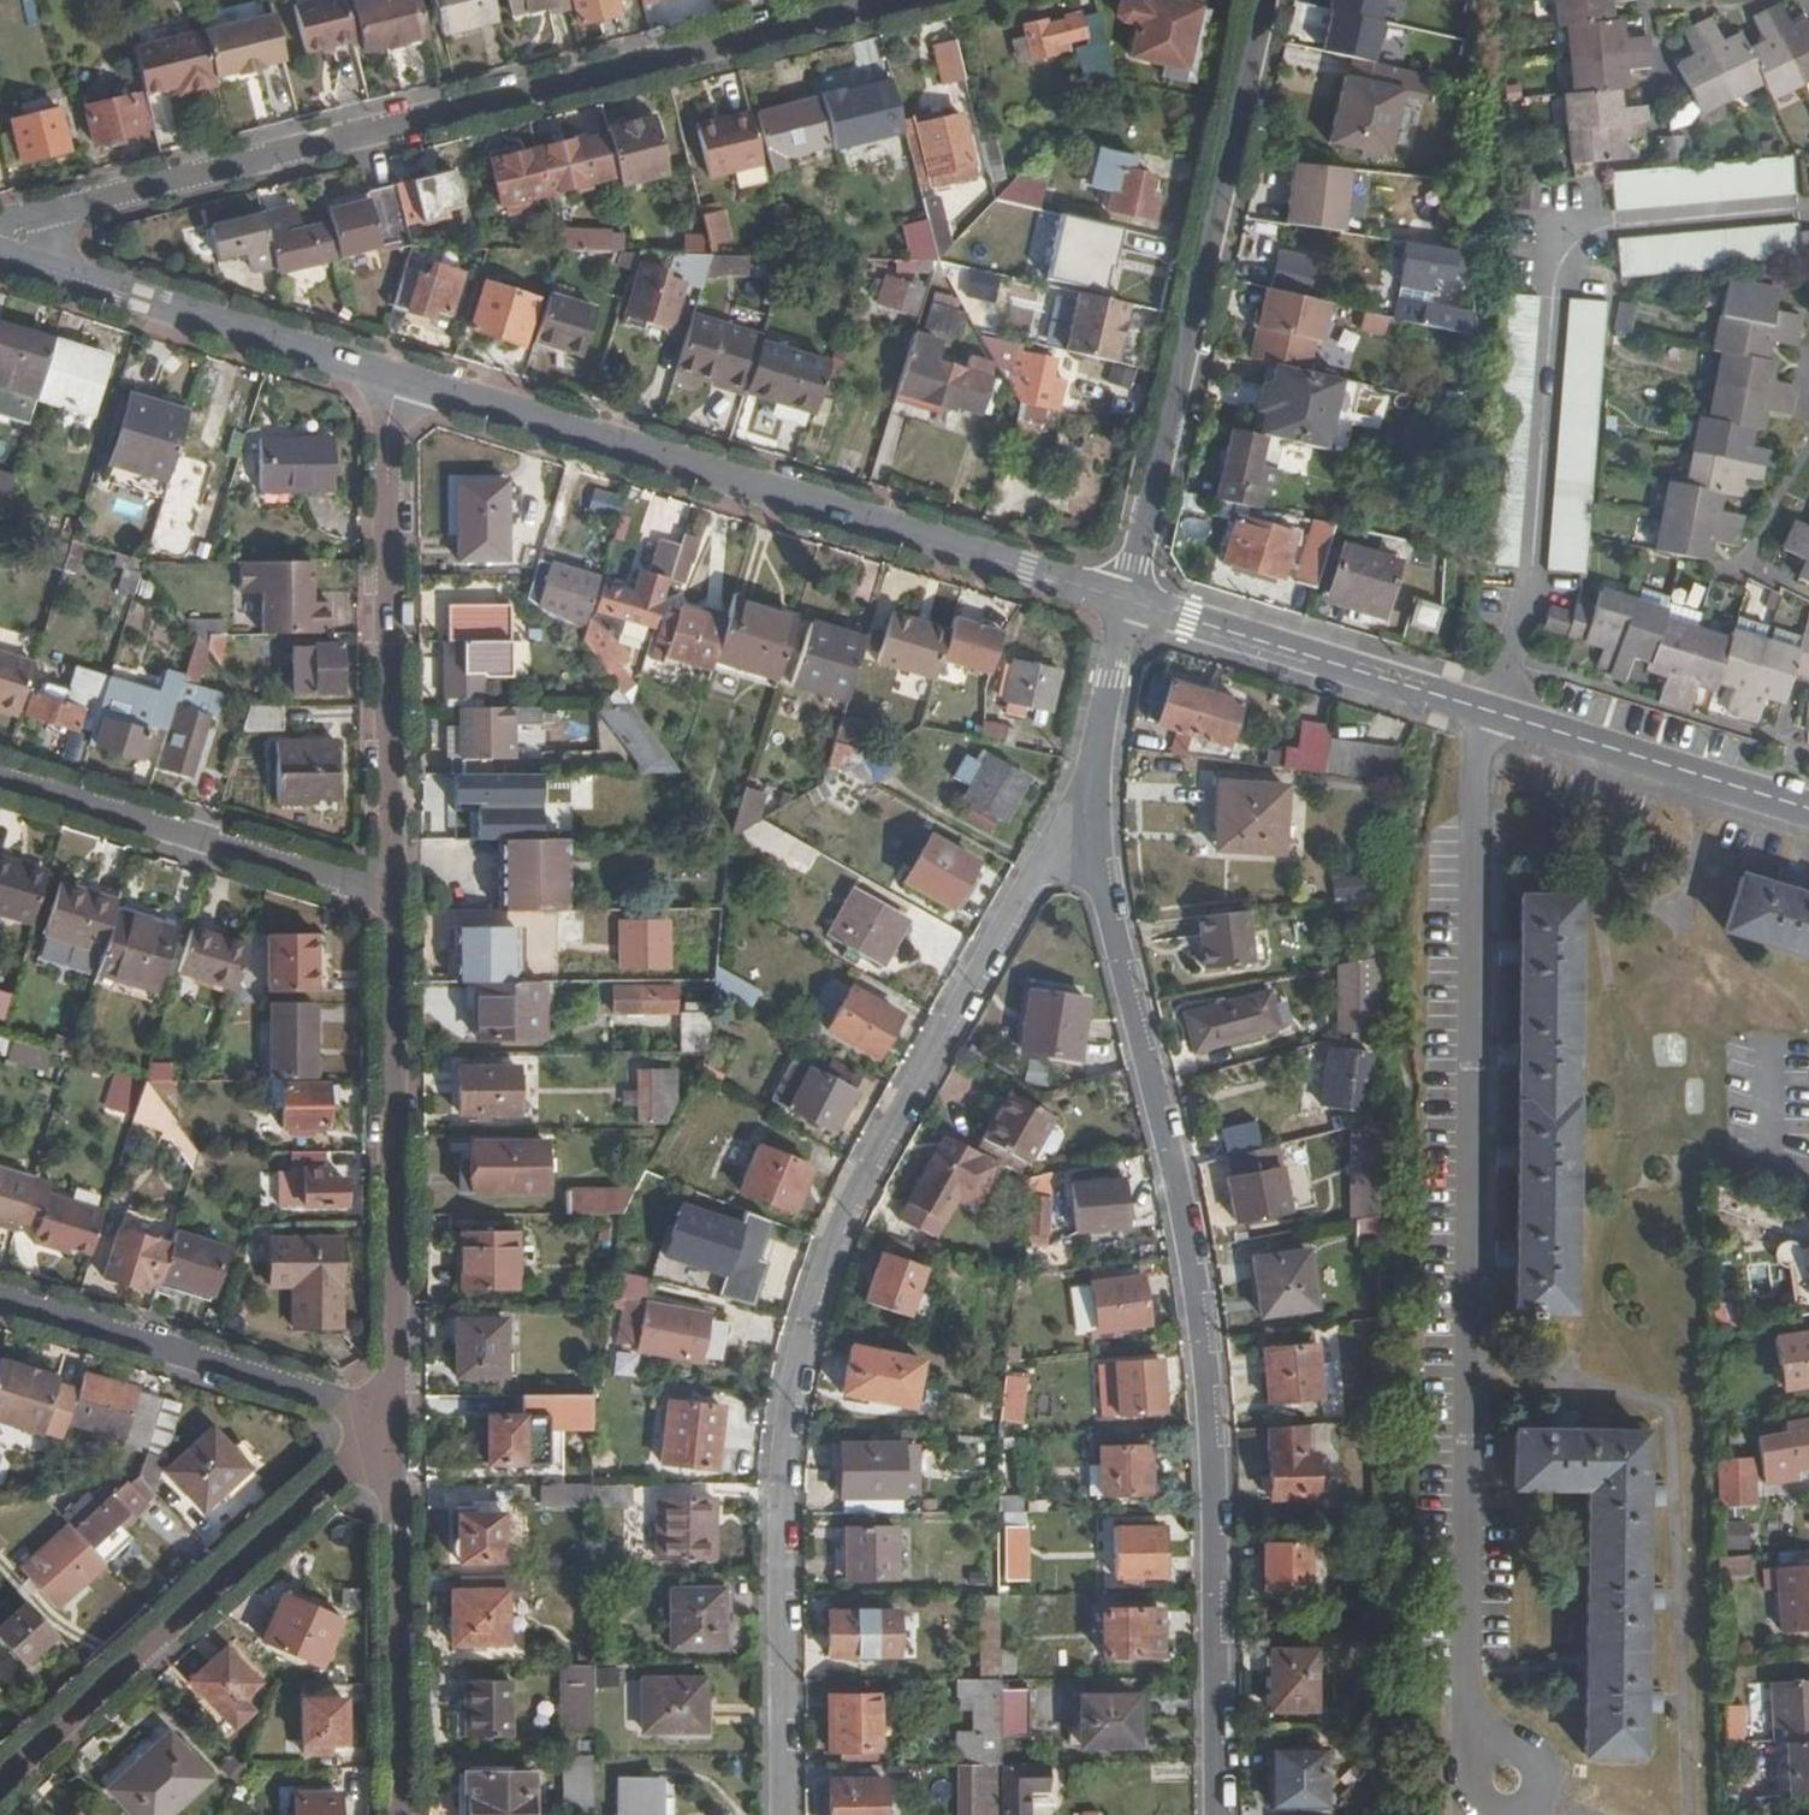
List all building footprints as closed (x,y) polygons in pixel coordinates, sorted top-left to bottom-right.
[(345,0),(307,0),(295,3),(308,53),(355,41),(347,9),(345,0)] [(417,0),(353,0),(355,7),(364,47),(365,49),(385,44),(386,47),(405,42),(404,39),(426,34),(417,0)] [(492,0),(433,0),(441,33),(497,19),(492,0)] [(568,9),(566,0),(506,0),(510,15),(550,6),(551,14),(568,9)] [(576,27),(611,17),(607,0),(570,0),(576,27)] [(611,17),(621,15),(618,3),(622,1),(622,0),(607,0),(611,17)] [(1199,7),(1199,6),(1173,0),(1172,0),(1143,0),(1142,1),(1137,0),(1120,0),(1119,1),(1116,13),(1123,21),(1138,25),(1131,56),(1167,64),(1164,75),(1184,79),(1199,7)] [(1474,0),(1453,0),(1453,2),(1459,3),(1456,14),(1470,17),(1474,0)] [(1556,26),(1565,25),(1571,93),(1563,93),(1569,164),(1623,159),(1621,140),(1641,138),(1640,123),(1645,122),(1644,106),(1618,108),(1617,89),(1625,88),(1623,71),(1650,68),(1647,35),(1620,37),(1619,19),(1609,20),(1608,2),(1632,0),(1554,0),(1556,26)] [(1766,95),(1767,98),(1808,78),(1808,21),(1808,20),(1791,27),(1779,3),(1749,18),(1761,41),(1745,50),(1737,34),(1720,41),(1709,18),(1680,32),(1692,56),(1674,64),(1697,113),(1729,97),(1760,83),(1766,95)] [(364,47),(355,7),(347,9),(355,41),(357,48),(364,47)] [(1210,9),(1199,7),(1184,79),(1195,82),(1210,9)] [(285,60),(273,13),(203,31),(214,79),(239,72),(240,75),(263,68),(262,66),(285,60)] [(1086,39),(1080,14),(1048,22),(1047,20),(1025,25),(1033,58),(1069,51),(1067,42),(1086,39)] [(1091,45),(1079,46),(1083,82),(1111,79),(1104,14),(1088,16),(1091,45)] [(1308,14),(1301,47),(1367,62),(1425,75),(1432,43),(1308,14)] [(214,79),(203,31),(133,48),(144,92),(145,97),(177,89),(187,86),(189,94),(216,87),(214,79)] [(405,46),(428,41),(426,34),(404,39),(405,42),(405,46)] [(969,99),(954,40),(932,46),(942,86),(947,85),(951,103),(969,99)] [(1439,105),(1444,80),(1425,75),(1367,62),(1361,83),(1356,81),(1342,144),(1402,159),(1415,100),(1439,105)] [(1735,110),(1766,95),(1760,83),(1729,97),(1735,110)] [(179,97),(189,94),(187,86),(177,89),(179,97)] [(145,97),(144,92),(84,106),(93,144),(153,129),(145,97)] [(783,113),(817,105),(815,97),(781,107),(783,113)] [(828,146),(817,105),(783,113),(781,107),(755,112),(771,175),(788,171),(784,157),(828,146)] [(0,135),(6,165),(69,150),(58,109),(13,119),(16,132),(0,135)] [(762,165),(748,111),(725,117),(726,126),(698,133),(709,178),(762,165)] [(939,112),(912,119),(915,130),(942,124),(940,119),(939,112)] [(912,119),(901,122),(916,181),(929,177),(974,166),(960,113),(940,119),(942,124),(915,130),(912,119)] [(653,116),(605,128),(607,135),(616,173),(619,185),(667,173),(653,116)] [(695,124),(698,133),(726,126),(725,117),(695,124)] [(581,137),(534,149),(546,195),(593,184),(591,179),(616,173),(607,135),(582,142),(581,137)] [(1612,208),(1795,191),(1791,154),(1683,165),(1681,135),(1660,138),(1663,167),(1609,172),(1612,208)] [(1081,186),(1090,188),(1099,149),(1090,147),(1081,186)] [(546,195),(534,149),(489,159),(500,206),(546,195)] [(1130,171),(1134,156),(1099,149),(1090,188),(1109,192),(1105,211),(1151,221),(1157,197),(1148,195),(1152,176),(1130,171)] [(1288,228),(1348,234),(1355,170),(1294,164),(1288,228)] [(974,166),(929,177),(932,191),(976,180),(974,166)] [(453,170),(394,185),(395,186),(402,216),(404,226),(440,216),(439,212),(447,211),(462,207),(453,170)] [(995,201),(1038,210),(1044,184),(1016,179),(995,201)] [(339,257),(408,239),(404,226),(402,216),(395,186),(366,193),(368,199),(327,210),(330,222),(339,256),(339,257)] [(296,204),(280,208),(282,216),(298,212),(296,204)] [(936,262),(951,246),(940,205),(923,210),(926,222),(936,262)] [(282,216),(280,208),(236,219),(236,222),(209,228),(216,259),(245,252),(248,268),(258,271),(274,268),(275,274),(319,263),(318,261),(339,256),(330,222),(302,228),(298,212),(282,216)] [(730,239),(723,211),(704,216),(710,244),(730,239)] [(912,261),(936,262),(926,222),(903,228),(912,261)] [(1619,279),(1757,265),(1753,284),(1725,279),(1710,350),(1720,352),(1707,420),(1698,417),(1684,485),(1667,481),(1654,550),(1706,561),(1709,541),(1735,546),(1741,514),(1716,510),(1719,491),(1737,495),(1741,477),(1759,481),(1762,465),(1770,467),(1773,451),(1746,446),(1749,428),(1760,430),(1764,412),(1788,417),(1794,385),(1769,380),(1772,362),(1763,360),(1767,342),(1793,346),(1799,314),(1773,309),(1782,263),(1808,261),(1808,230),(1798,231),(1797,223),(1615,240),(1619,279)] [(1071,285),(1095,290),(1108,234),(1072,226),(1062,266),(1075,270),(1071,285)] [(562,251),(611,253),(613,232),(555,230),(560,251),(562,251)] [(683,250),(702,251),(702,234),(683,234),(683,250)] [(1450,280),(1451,270),(1459,272),(1462,254),(1453,253),(1403,245),(1397,286),(1409,287),(1428,290),(1430,277),(1450,280)] [(429,265),(434,248),(410,248),(392,307),(446,324),(462,275),(429,265)] [(666,277),(673,254),(635,253),(627,281),(634,283),(622,322),(645,329),(648,321),(670,328),(684,285),(684,282),(666,277)] [(699,290),(709,255),(673,254),(666,277),(684,282),(684,285),(699,290)] [(933,272),(936,262),(912,261),(906,261),(906,272),(933,272)] [(1281,271),(1277,291),(1308,298),(1313,278),(1281,271)] [(909,303),(918,305),(923,288),(885,276),(878,299),(895,305),(894,310),(905,314),(909,303)] [(522,345),(536,300),(483,284),(469,329),(522,345)] [(1276,365),(1304,371),(1312,339),(1319,341),(1328,303),(1308,298),(1277,291),(1265,288),(1259,311),(1255,310),(1251,326),(1256,328),(1249,358),(1276,365)] [(1112,362),(1126,304),(1077,293),(1064,351),(1112,362)] [(595,310),(548,295),(534,342),(581,356),(595,310)] [(1607,301),(1569,298),(1548,573),(1585,575),(1607,301)] [(895,305),(878,299),(876,304),(894,310),(895,305)] [(1469,337),(1472,315),(1426,304),(1425,304),(1406,300),(1401,320),(1421,325),(1463,335),(1469,337)] [(1613,328),(1628,336),(1634,303),(1618,300),(1613,328)] [(915,317),(918,305),(909,303),(905,314),(915,317)] [(957,338),(964,315),(930,305),(923,328),(957,338)] [(1385,317),(1362,311),(1358,328),(1381,334),(1385,317)] [(744,393),(760,342),(761,336),(692,315),(675,371),(710,382),(729,387),(728,393),(743,397),(744,393)] [(55,342),(0,325),(0,326),(0,386),(38,398),(55,342)] [(939,342),(914,334),(896,393),(947,409),(949,405),(979,414),(989,377),(934,360),(939,342)] [(1016,344),(979,338),(1017,403),(1020,403),(1058,412),(1065,383),(1052,380),(1056,361),(1015,351),(1016,344)] [(105,357),(55,342),(38,398),(96,415),(104,386),(97,384),(105,357)] [(814,414),(829,364),(760,342),(744,393),(814,414)] [(1263,437),(1324,450),(1341,379),(1304,371),(1276,365),(1270,388),(1262,386),(1257,410),(1265,412),(1260,435),(1263,437)] [(1324,450),(1345,455),(1361,384),(1341,379),(1324,450)] [(708,388),(728,393),(729,387),(710,382),(708,388)] [(169,481),(190,412),(132,394),(111,464),(169,481)] [(1080,417),(1058,412),(1020,403),(1010,444),(1034,450),(1042,419),(1076,428),(1080,417)] [(1220,501),(1257,509),(1261,491),(1257,489),(1262,466),(1257,465),(1263,437),(1260,435),(1229,428),(1218,481),(1225,483),(1220,501)] [(335,493),(335,437),(260,438),(260,493),(335,493)] [(1278,470),(1262,466),(1257,489),(1261,491),(1273,493),(1278,470)] [(1225,483),(1218,481),(1214,499),(1220,501),(1225,483)] [(507,561),(506,483),(457,483),(458,560),(507,561)] [(168,487),(157,522),(180,529),(172,557),(189,562),(197,532),(194,531),(205,497),(168,487)] [(593,490),(590,507),(620,513),(623,496),(593,490)] [(67,517),(39,508),(34,525),(61,534),(67,517)] [(1796,516),(1781,545),(1805,557),(1797,574),(1808,580),(1808,523),(1796,516)] [(1279,580),(1293,534),(1235,517),(1222,562),(1279,580)] [(1325,547),(1330,531),(1310,524),(1292,583),(1311,589),(1325,547)] [(698,540),(681,535),(680,541),(679,543),(667,581),(681,585),(688,561),(691,562),(698,540)] [(667,581),(679,543),(658,536),(647,573),(642,571),(634,593),(604,584),(596,611),(588,620),(585,630),(581,642),(629,708),(634,692),(618,671),(627,664),(612,644),(621,619),(653,628),(667,581)] [(1324,589),(1385,609),(1400,561),(1338,542),(1324,589)] [(557,555),(540,549),(537,559),(554,564),(557,555)] [(564,618),(583,628),(599,578),(554,564),(537,559),(532,575),(535,605),(564,618)] [(312,561),(240,562),(241,593),(262,593),(263,635),(331,635),(331,602),(313,603),(312,561)] [(1665,609),(1598,588),(1592,609),(1575,604),(1572,613),(1549,605),(1541,627),(1601,646),(1595,663),(1610,668),(1608,674),(1624,680),(1632,655),(1648,661),(1646,669),(1664,675),(1657,700),(1687,710),(1695,684),(1712,690),(1715,680),(1733,687),(1725,711),(1756,721),(1763,696),(1782,701),(1792,670),(1806,675),(1808,667),(1808,621),(1805,619),(1800,636),(1796,650),(1768,641),(1731,629),(1728,638),(1695,629),(1662,619),(1665,609)] [(1382,618),(1385,609),(1324,589),(1320,599),(1382,618)] [(776,679),(795,617),(732,598),(725,620),(713,660),(776,679)] [(1668,601),(1665,609),(1662,619),(1695,629),(1701,610),(1668,601)] [(1431,629),(1437,610),(1415,603),(1409,622),(1431,629)] [(569,626),(564,618),(535,605),(553,626),(569,626)] [(709,671),(713,660),(725,620),(727,614),(702,606),(700,613),(679,606),(676,616),(665,613),(653,654),(709,671)] [(507,641),(509,641),(509,625),(508,611),(448,610),(448,642),(507,641)] [(933,680),(949,632),(891,614),(876,663),(933,680)] [(580,641),(581,642),(585,630),(583,628),(564,618),(569,626),(580,641)] [(944,664),(996,676),(1007,630),(955,618),(944,664)] [(845,703),(864,643),(827,632),(827,628),(811,622),(791,686),(845,703)] [(511,641),(580,641),(569,626),(553,626),(509,625),(509,641),(511,641)] [(1772,628),(1768,641),(1796,650),(1800,636),(1772,628)] [(197,635),(187,666),(199,670),(206,647),(197,635)] [(228,635),(197,635),(206,647),(222,669),(228,635)] [(443,652),(443,698),(482,698),(483,679),(510,680),(511,641),(509,641),(507,641),(448,642),(447,642),(447,652),(443,652)] [(530,665),(530,643),(513,643),(513,665),(530,665)] [(343,645),(293,646),(293,694),(343,694),(343,645)] [(17,718),(33,664),(0,654),(0,713),(17,718)] [(1050,714),(1059,671),(1013,661),(1004,703),(1007,704),(1004,714),(1024,718),(1026,708),(1050,714)] [(38,694),(34,694),(27,716),(91,734),(103,700),(104,695),(108,679),(110,675),(76,665),(69,689),(47,683),(40,686),(38,694)] [(175,707),(170,724),(167,734),(159,759),(156,767),(192,777),(210,717),(216,719),(223,696),(193,687),(199,670),(187,666),(184,679),(175,707)] [(103,700),(89,745),(140,759),(150,729),(167,734),(170,724),(175,707),(184,679),(166,673),(159,695),(108,679),(104,695),(103,700)] [(1162,704),(1157,722),(1157,723),(1162,725),(1158,736),(1177,742),(1181,732),(1225,745),(1239,703),(1170,682),(1162,704)] [(1145,718),(1157,722),(1162,704),(1151,700),(1145,718)] [(284,731),(284,707),(251,707),(244,732),(284,731)] [(637,773),(678,773),(629,708),(596,707),(637,763),(637,773)] [(445,775),(490,774),(490,760),(511,759),(511,724),(540,725),(539,708),(460,709),(460,728),(461,758),(445,759),(445,775)] [(939,714),(924,711),(920,727),(935,731),(939,714)] [(935,731),(1003,746),(1006,728),(939,714),(935,731)] [(820,785),(845,771),(866,758),(870,749),(853,744),(860,724),(840,718),(820,785)] [(1383,782),(1401,749),(1329,739),(1330,725),(1300,720),(1295,750),(1286,748),(1284,756),(1283,769),(1383,782)] [(445,728),(445,759),(461,758),(460,728),(445,728)] [(318,798),(338,798),(338,742),(277,743),(277,804),(318,804),(318,798)] [(845,771),(872,786),(905,769),(889,745),(866,758),(845,771)] [(1283,769),(1284,756),(1266,753),(1264,766),(1283,769)] [(959,779),(972,786),(983,764),(971,757),(959,779)] [(983,764),(972,786),(957,812),(992,833),(1000,819),(1005,823),(1028,781),(987,758),(983,764)] [(1282,853),(1286,785),(1218,780),(1213,849),(1282,853)] [(472,823),(471,784),(453,785),(453,794),(446,794),(446,823),(472,823)] [(759,821),(787,804),(790,793),(767,786),(764,795),(742,788),(727,839),(735,835),(759,821)] [(338,810),(338,798),(318,798),(318,804),(317,810),(338,810)] [(802,873),(815,852),(759,821),(735,835),(802,873)] [(950,909),(976,863),(930,836),(903,882),(950,909)] [(567,910),(567,840),(500,841),(499,910),(567,910)] [(50,872),(0,858),(0,913),(34,924),(50,872)] [(1808,956),(1808,896),(1800,893),(1804,882),(1795,880),(1797,871),(1784,867),(1778,887),(1740,874),(1723,929),(1808,956)] [(1797,871),(1795,880),(1804,882),(1806,874),(1797,871)] [(1333,899),(1365,896),(1363,876),(1330,878),(1333,899)] [(115,912),(119,900),(61,883),(43,936),(102,954),(115,912)] [(882,965),(906,921),(853,891),(828,935),(882,965)] [(1571,1312),(1577,898),(1519,897),(1519,940),(1507,939),(1507,948),(1498,948),(1497,961),(1518,962),(1518,1045),(1506,1044),(1506,1054),(1497,1053),(1496,1067),(1517,1067),(1517,1146),(1505,1146),(1505,1155),(1495,1155),(1495,1168),(1516,1169),(1515,1240),(1494,1240),(1494,1253),(1503,1254),(1503,1262),(1514,1262),(1514,1311),(1524,1312),(1524,1319),(1537,1319),(1538,1311),(1571,1312)] [(1251,964),(1245,911),(1196,916),(1203,968),(1251,964)] [(173,931),(115,912),(102,954),(96,974),(154,992),(173,931)] [(453,929),(453,983),(474,983),(515,983),(515,928),(453,929)] [(249,946),(190,929),(177,973),(236,991),(249,946)] [(667,959),(688,959),(688,931),(667,930),(667,959)] [(1376,957),(1374,930),(1363,931),(1366,959),(1376,957)] [(317,935),(267,936),(268,993),(318,992),(317,935)] [(317,935),(318,992),(333,992),(332,935),(317,935)] [(1507,939),(1498,939),(1498,948),(1507,948),(1507,939)] [(1376,957),(1366,959),(1338,964),(1338,1037),(1365,1029),(1377,1026),(1376,957)] [(760,992),(715,967),(714,982),(713,988),(751,1009),(760,992)] [(541,1039),(541,983),(515,983),(474,983),(474,1040),(541,1039)] [(613,1014),(675,1013),(675,987),(613,987),(613,1014)] [(876,1060),(900,1016),(851,988),(827,1032),(876,1060)] [(1076,1059),(1086,999),(1028,990),(1019,1049),(1076,1059)] [(1278,1029),(1266,990),(1182,1013),(1192,1052),(1278,1029)] [(9,995),(0,992),(0,1020),(1,1021),(9,995)] [(1281,1020),(1298,1017),(1296,997),(1278,999),(1281,1020)] [(317,1080),(316,1004),(271,1005),(271,1080),(282,1080),(317,1080)] [(682,1015),(681,1052),(708,1052),(711,1015),(682,1015)] [(1377,1042),(1377,1026),(1365,1029),(1365,1046),(1377,1042)] [(52,1052),(13,1041),(8,1059),(46,1072),(52,1052)] [(1506,1044),(1497,1044),(1497,1053),(1506,1054),(1506,1044)] [(1361,1111),(1369,1055),(1328,1048),(1319,1104),(1361,1111)] [(832,1134),(853,1094),(792,1061),(770,1102),(832,1134)] [(517,1114),(516,1067),(458,1068),(458,1115),(517,1114)] [(638,1072),(638,1130),(662,1130),(675,1106),(675,1072),(638,1072)] [(144,1081),(119,1073),(108,1107),(134,1114),(144,1081)] [(271,1080),(263,1080),(263,1104),(282,1104),(282,1087),(282,1080),(271,1080)] [(134,1114),(133,1119),(162,1130),(161,1134),(180,1144),(184,1134),(145,1082),(144,1081),(134,1114)] [(282,1087),(282,1104),(283,1130),(328,1129),(329,1104),(339,1104),(338,1086),(282,1087)] [(1017,1172),(1021,1174),(1053,1115),(1006,1089),(972,1150),(996,1162),(1017,1172)] [(954,1141),(944,1135),(935,1151),(945,1155),(954,1141)] [(458,1192),(544,1192),(543,1141),(471,1141),(471,1161),(458,1161),(458,1192)] [(945,1155),(935,1151),(896,1222),(910,1229),(913,1226),(935,1239),(943,1223),(940,1223),(957,1193),(974,1202),(996,1162),(972,1150),(954,1141),(945,1155)] [(793,1213),(811,1168),(758,1146),(740,1192),(793,1213)] [(1505,1146),(1496,1146),(1495,1155),(1505,1155),(1505,1146)] [(324,1153),(289,1153),(289,1187),(303,1187),(303,1208),(347,1207),(346,1180),(325,1179),(324,1153)] [(1287,1212),(1278,1168),(1227,1177),(1235,1221),(1287,1212)] [(16,1231),(19,1221),(33,1179),(0,1169),(0,1226),(16,1231)] [(1024,1197),(1026,1177),(1021,1174),(1017,1172),(1011,1192),(1024,1197)] [(1025,1247),(1046,1248),(1047,1176),(1027,1180),(1027,1200),(1025,1247)] [(53,1183),(33,1177),(33,1179),(19,1221),(38,1227),(33,1243),(55,1250),(56,1246),(71,1250),(90,1256),(104,1211),(50,1194),(53,1183)] [(1123,1227),(1119,1178),(1070,1182),(1074,1231),(1123,1227)] [(568,1188),(568,1215),(621,1216),(635,1188),(568,1188)] [(724,1276),(741,1226),(681,1205),(663,1257),(724,1276)] [(125,1211),(120,1231),(170,1246),(174,1233),(176,1227),(125,1211)] [(1376,1243),(1377,1216),(1356,1220),(1355,1243),(1376,1243)] [(150,1279),(160,1282),(170,1246),(118,1231),(103,1279),(146,1292),(147,1292),(150,1279)] [(170,1246),(160,1282),(212,1299),(227,1249),(174,1233),(170,1246)] [(460,1289),(515,1289),(515,1234),(460,1234),(460,1289)] [(914,1245),(886,1236),(879,1251),(908,1261),(911,1251),(914,1245)] [(270,1241),(270,1288),(295,1288),(295,1330),(342,1329),(341,1239),(270,1241)] [(56,1246),(55,1250),(70,1255),(71,1250),(56,1246)] [(1313,1308),(1305,1249),(1250,1257),(1258,1316),(1313,1308)] [(908,1261),(879,1251),(862,1301),(924,1323),(934,1298),(916,1290),(927,1257),(911,1251),(908,1261)] [(1494,1253),(1494,1262),(1503,1262),(1503,1254),(1494,1253)] [(644,1303),(648,1281),(611,1271),(606,1302),(624,1305),(617,1345),(637,1348),(636,1350),(702,1362),(710,1317),(644,1303)] [(1146,1324),(1139,1274),(1089,1281),(1096,1331),(1146,1324)] [(1718,1304),(1703,1306),(1704,1330),(1721,1328),(1718,1304)] [(505,1378),(505,1320),(455,1320),(455,1377),(505,1378)] [(1773,1337),(1781,1388),(1808,1384),(1808,1333),(1773,1337)] [(1266,1401),(1319,1396),(1317,1364),(1315,1343),(1261,1348),(1266,1401)] [(840,1392),(911,1406),(919,1360),(848,1347),(840,1392)] [(0,1359),(0,1423),(42,1436),(43,1433),(63,1440),(68,1422),(78,1390),(59,1383),(60,1377),(0,1359)] [(1114,1365),(1116,1413),(1117,1416),(1162,1413),(1159,1359),(1113,1362),(1114,1365)] [(1317,1364),(1319,1396),(1334,1395),(1331,1363),(1317,1364)] [(1098,1414),(1116,1413),(1114,1365),(1095,1366),(1098,1414)] [(84,1369),(78,1390),(68,1422),(126,1440),(123,1447),(145,1454),(162,1398),(163,1394),(84,1369)] [(1023,1380),(1003,1377),(999,1418),(1018,1420),(1023,1380)] [(590,1395),(524,1395),(524,1416),(468,1416),(468,1464),(546,1464),(546,1429),(590,1429),(590,1395)] [(181,1404),(162,1398),(145,1454),(139,1475),(154,1492),(181,1404)] [(714,1470),(721,1409),(667,1402),(661,1465),(714,1470)] [(1553,1431),(1513,1431),(1512,1487),(1585,1488),(1583,1754),(1640,1755),(1641,1709),(1652,1709),(1652,1701),(1662,1701),(1662,1687),(1641,1686),(1642,1606),(1653,1606),(1653,1597),(1663,1597),(1663,1583),(1642,1583),(1643,1504),(1655,1504),(1655,1495),(1664,1495),(1665,1481),(1644,1481),(1644,1431),(1576,1431),(1576,1420),(1567,1419),(1567,1411),(1553,1410),(1553,1431)] [(1567,1411),(1567,1419),(1576,1420),(1576,1411),(1567,1411)] [(1783,1424),(1785,1434),(1755,1439),(1758,1458),(1752,1458),(1752,1476),(1761,1475),(1762,1484),(1795,1479),(1793,1469),(1808,1466),(1808,1420),(1783,1424)] [(1304,1425),(1268,1428),(1269,1499),(1315,1498),(1315,1450),(1305,1451),(1304,1425)] [(248,1467),(211,1427),(166,1470),(202,1509),(248,1467)] [(915,1431),(900,1429),(900,1443),(900,1484),(915,1484),(915,1431)] [(900,1484),(900,1443),(842,1443),(842,1501),(854,1501),(854,1513),(901,1512),(900,1484)] [(1099,1494),(1150,1493),(1147,1445),(1098,1447),(1099,1494)] [(1752,1458),(1752,1456),(1716,1459),(1718,1507),(1754,1506),(1752,1476),(1752,1458)] [(144,1502),(154,1492),(139,1475),(133,1476),(127,1482),(144,1502)] [(119,1523),(144,1502),(127,1482),(101,1506),(87,1492),(63,1515),(70,1525),(93,1549),(105,1562),(132,1537),(125,1530),(119,1523)] [(102,1486),(92,1496),(101,1506),(120,1488),(115,1483),(102,1486)] [(590,1484),(539,1485),(538,1506),(591,1506),(590,1484)] [(625,1505),(625,1484),(590,1484),(591,1506),(625,1505)] [(144,1502),(119,1523),(125,1530),(160,1498),(154,1492),(144,1502)] [(1021,1495),(997,1495),(997,1512),(1021,1511),(1021,1495)] [(1655,1495),(1655,1504),(1664,1504),(1664,1495),(1655,1495)] [(713,1522),(713,1500),(656,1499),(656,1558),(705,1559),(705,1521),(713,1522)] [(842,1501),(842,1512),(854,1513),(854,1501),(842,1501)] [(466,1503),(466,1514),(492,1514),(492,1502),(466,1503)] [(492,1514),(466,1514),(457,1514),(456,1563),(500,1564),(501,1514),(492,1514)] [(1749,1515),(1727,1516),(1729,1540),(1749,1539),(1749,1515)] [(641,1522),(642,1553),(655,1553),(654,1522),(641,1522)] [(93,1549),(70,1525),(23,1568),(57,1607),(105,1562),(93,1549)] [(1004,1579),(1026,1579),(1026,1525),(1004,1526),(1004,1579)] [(895,1580),(895,1527),(843,1528),(844,1581),(895,1580)] [(1161,1576),(1161,1528),(1114,1528),(1114,1576),(1161,1576)] [(1307,1590),(1308,1541),(1262,1541),(1262,1590),(1307,1590)] [(1776,1569),(1808,1566),(1808,1554),(1774,1557),(1776,1569)] [(1745,1557),(1714,1559),(1715,1576),(1746,1573),(1745,1557)] [(1776,1569),(1780,1632),(1808,1630),(1808,1566),(1776,1569)] [(524,1574),(453,1575),(454,1591),(450,1591),(451,1644),(506,1644),(506,1591),(524,1591),(524,1574)] [(722,1648),(721,1588),(669,1589),(669,1649),(722,1648)] [(360,1613),(360,1590),(339,1589),(339,1612),(360,1613)] [(621,1612),(622,1590),(607,1590),(607,1612),(621,1612)] [(998,1609),(998,1595),(976,1595),(977,1680),(999,1680),(999,1672),(999,1648),(999,1636),(998,1609)] [(1653,1597),(1653,1606),(1663,1606),(1663,1597),(1653,1597)] [(322,1660),(340,1619),(306,1603),(303,1609),(280,1599),(273,1614),(278,1617),(264,1646),(304,1664),(308,1654),(322,1660)] [(54,1633),(25,1601),(0,1625),(0,1682),(21,1663),(54,1633)] [(1024,1608),(998,1609),(999,1636),(1023,1636),(1024,1608)] [(1159,1656),(1159,1609),(1100,1609),(1100,1656),(1159,1656)] [(895,1653),(896,1615),(896,1610),(826,1611),(826,1657),(895,1657),(895,1653)] [(914,1615),(896,1615),(895,1653),(915,1653),(914,1615)] [(1381,1650),(1381,1629),(1367,1629),(1367,1650),(1381,1650)] [(224,1648),(188,1682),(232,1729),(251,1712),(239,1700),(257,1684),(224,1648)] [(1014,1649),(999,1648),(999,1672),(1014,1672),(1014,1649)] [(1268,1709),(1314,1710),(1315,1649),(1268,1649),(1268,1709)] [(593,1733),(592,1666),(560,1666),(560,1733),(593,1733)] [(314,1686),(337,1686),(337,1671),(313,1672),(314,1686)] [(642,1731),(705,1731),(705,1679),(641,1680),(642,1731)] [(1808,1736),(1808,1679),(1769,1682),(1772,1738),(1808,1736)] [(999,1680),(977,1680),(954,1680),(954,1696),(958,1696),(999,1696),(999,1680)] [(509,1736),(509,1683),(463,1682),(463,1737),(509,1736)] [(625,1727),(638,1726),(636,1687),(624,1688),(625,1727)] [(834,1715),(826,1715),(826,1750),(841,1750),(841,1755),(868,1756),(868,1696),(834,1696),(834,1715)] [(826,1696),(826,1715),(834,1715),(834,1696),(826,1696)] [(999,1696),(958,1696),(959,1710),(970,1711),(970,1730),(959,1730),(954,1730),(955,1765),(956,1765),(978,1765),(1000,1765),(1000,1737),(999,1705),(999,1696)] [(1135,1745),(1134,1697),(1079,1697),(1079,1744),(1135,1745)] [(343,1745),(343,1700),(301,1700),(301,1744),(343,1745)] [(1652,1701),(1652,1709),(1662,1709),(1662,1701),(1652,1701)] [(1039,1705),(999,1705),(1000,1737),(1039,1738),(1039,1705)] [(1741,1707),(1721,1708),(1722,1746),(1743,1744),(1741,1707)] [(970,1711),(959,1710),(959,1730),(970,1730),(970,1711)] [(167,1734),(107,1789),(131,1814),(170,1814),(208,1780),(167,1734)] [(1783,1741),(1786,1796),(1808,1794),(1808,1739),(1783,1741)] [(1783,1741),(1773,1742),(1776,1797),(1786,1796),(1783,1741)] [(1321,1803),(1321,1752),(1271,1752),(1271,1803),(1321,1803)] [(593,1755),(563,1755),(563,1814),(594,1814),(593,1755)] [(1383,1773),(1383,1760),(1365,1760),(1365,1773),(1383,1773)] [(1047,1764),(1000,1765),(1001,1814),(1029,1814),(1029,1791),(1046,1790),(1047,1764)] [(956,1765),(956,1814),(978,1814),(978,1765),(956,1765)] [(464,1814),(532,1814),(531,1773),(464,1773),(464,1814)] [(660,1796),(650,1796),(650,1780),(617,1779),(618,1814),(660,1814),(660,1796)] [(660,1780),(650,1780),(650,1796),(660,1796),(660,1780)] [(882,1780),(828,1780),(829,1814),(882,1814),(882,1780)] [(338,1793),(294,1795),(294,1814),(338,1814),(338,1793)]
